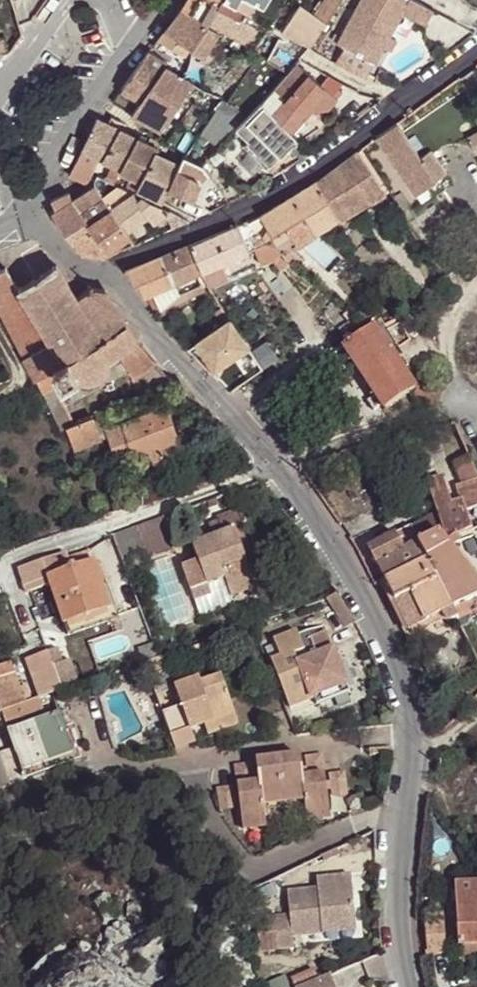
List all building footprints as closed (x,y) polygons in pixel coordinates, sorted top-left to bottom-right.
[(182,7),(208,24),(223,0),(187,0),(182,7)] [(268,0),(223,0),(208,24),(220,32),(236,40),(246,47),(257,29),(244,21),(255,3),(263,8),(268,0)] [(326,23),(340,1),(339,0),(326,0),(316,15),(326,23)] [(433,9),(416,0),(358,0),(336,41),(375,61),(383,46),(389,35),(402,12),(425,24),(433,9)] [(310,46),(326,23),(316,15),(300,2),(281,31),(310,46)] [(204,56),(220,32),(208,24),(182,7),(158,40),(185,56),(190,48),(204,56)] [(396,39),(389,35),(383,46),(390,49),(396,39)] [(134,98),(140,102),(165,67),(167,63),(149,52),(121,89),(134,98)] [(296,61),(285,74),(277,84),(260,102),(291,134),(305,118),(301,115),(309,106),(313,109),(326,108),(336,97),(296,61)] [(193,84),(165,67),(140,102),(130,115),(159,133),(193,84)] [(124,111),(130,115),(140,102),(134,98),(124,111)] [(269,165),(296,139),(291,134),(260,102),(248,114),(242,121),(235,128),(247,139),(246,141),(269,165)] [(305,118),(313,109),(309,106),(301,115),(305,118)] [(214,114),(235,128),(242,121),(221,107),(214,114)] [(81,152),(104,162),(120,131),(97,120),(81,152)] [(419,156),(395,122),(379,133),(385,142),(382,145),(415,193),(435,179),(419,156)] [(105,180),(114,184),(120,172),(137,139),(120,131),(104,162),(111,166),(105,180)] [(150,137),(147,143),(158,149),(161,143),(150,137)] [(125,186),(136,191),(155,154),(156,153),(158,149),(147,143),(137,139),(120,172),(129,177),(125,186)] [(435,179),(446,171),(431,149),(419,156),(435,179)] [(385,192),(357,150),(317,180),(340,219),(385,192)] [(100,169),(104,162),(81,152),(69,176),(87,184),(96,166),(100,169)] [(155,154),(136,191),(162,204),(168,192),(194,205),(200,192),(201,190),(202,188),(202,187),(202,186),(202,185),(201,183),(201,182),(201,180),(200,179),(198,178),(197,177),(203,166),(181,154),(176,164),(156,153),(155,154)] [(203,166),(197,177),(198,178),(200,179),(201,180),(201,182),(201,183),(202,185),(202,186),(202,187),(202,188),(209,174),(203,166)] [(446,171),(435,179),(441,187),(452,179),(446,171)] [(435,179),(415,193),(421,201),(441,187),(435,179)] [(340,219),(317,180),(260,214),(271,234),(264,238),(269,243),(282,254),(317,233),(340,219)] [(94,186),(71,200),(86,220),(89,223),(111,207),(102,196),(94,186)] [(111,207),(132,193),(117,186),(102,196),(111,207)] [(385,192),(340,219),(343,223),(387,197),(385,192)] [(65,232),(86,220),(71,200),(66,193),(51,200),(55,210),(51,213),(65,232)] [(132,193),(111,207),(127,232),(148,216),(153,223),(164,214),(169,211),(140,196),(137,199),(133,193),(132,193)] [(127,232),(111,207),(89,223),(100,241),(106,251),(128,234),(127,232)] [(182,217),(169,211),(164,214),(174,226),(182,217)] [(89,223),(86,220),(65,232),(80,253),(88,249),(100,241),(89,223)] [(250,252),(238,224),(189,244),(201,271),(208,286),(227,278),(221,264),(250,252)] [(100,255),(106,251),(100,241),(88,249),(80,253),(85,259),(90,260),(100,255)] [(259,265),(271,260),(281,272),(293,264),(282,254),(269,243),(253,249),(259,265)] [(201,271),(189,244),(124,271),(142,296),(151,292),(160,310),(205,291),(196,273),(201,271)] [(75,377),(81,381),(86,382),(91,382),(96,381),(101,379),(105,375),(107,371),(109,366),(109,361),(119,356),(135,380),(158,363),(106,292),(91,288),(76,298),(57,266),(19,289),(5,265),(0,268),(0,313),(35,379),(47,374),(51,371),(59,387),(75,377)] [(380,322),(399,309),(383,294),(359,314),(371,328),(380,322)] [(204,325),(209,332),(224,322),(219,315),(204,325)] [(223,357),(244,342),(230,318),(224,322),(209,332),(207,333),(223,357)] [(337,330),(347,344),(368,330),(355,318),(337,330)] [(384,411),(418,388),(417,387),(405,368),(394,353),(399,350),(380,322),(371,328),(368,330),(347,344),(342,347),(362,377),(375,397),(381,406),(384,411)] [(405,368),(417,387),(421,384),(409,365),(405,368)] [(47,374),(35,379),(42,393),(62,429),(65,427),(75,424),(47,374)] [(373,411),(381,406),(375,397),(367,402),(373,411)] [(192,450),(186,432),(177,435),(165,404),(105,427),(118,462),(148,450),(154,465),(192,450)] [(75,424),(65,427),(74,449),(101,439),(93,417),(75,424)] [(405,440),(402,431),(392,435),(395,444),(405,440)] [(452,609),(476,595),(476,581),(473,573),(447,540),(472,528),(465,509),(476,505),(476,475),(468,455),(452,462),(461,484),(455,487),(459,500),(451,503),(442,475),(427,480),(437,512),(442,529),(418,542),(403,550),(395,533),(389,536),(379,542),(367,548),(384,581),(427,559),(452,609)] [(442,529),(437,512),(410,526),(418,542),(442,529)] [(213,537),(192,545),(198,562),(182,568),(194,601),(228,589),(232,598),(268,585),(260,564),(248,568),(241,549),(234,530),(241,527),(236,514),(209,524),(213,537)] [(137,527),(149,560),(175,550),(163,518),(137,527)] [(112,536),(124,569),(149,560),(137,527),(112,536)] [(234,530),(241,549),(248,547),(241,527),(234,530)] [(375,533),(379,542),(389,536),(385,528),(375,533)] [(47,578),(92,562),(88,551),(70,558),(67,552),(21,568),(30,593),(50,585),(47,578)] [(458,620),(452,609),(427,559),(384,581),(409,630),(442,614),(445,621),(447,623),(448,623),(451,622),(458,620)] [(92,562),(47,578),(50,585),(64,626),(110,610),(93,562),(92,562)] [(228,589),(194,601),(200,617),(234,604),(232,598),(228,589)] [(338,595),(325,599),(344,628),(354,621),(338,595)] [(110,610),(64,626),(67,635),(113,620),(110,610)] [(442,614),(409,630),(413,637),(445,621),(442,614)] [(296,631),(273,640),(280,657),(270,660),(290,708),(314,699),(347,685),(326,633),(301,643),(296,631)] [(194,647),(173,655),(176,663),(196,655),(194,647)] [(57,649),(47,653),(61,691),(78,685),(70,660),(62,663),(57,649)] [(39,698),(61,691),(47,653),(26,660),(39,698)] [(157,657),(144,662),(156,695),(174,688),(181,707),(163,713),(176,749),(195,742),(191,730),(204,726),(235,715),(220,676),(200,683),(198,678),(197,678),(178,685),(175,686),(164,655),(157,657)] [(110,674),(113,681),(125,677),(123,671),(110,674)] [(175,678),(178,685),(197,678),(194,671),(175,678)] [(31,701),(25,683),(20,685),(16,674),(0,679),(0,712),(1,712),(31,701)] [(350,693),(347,685),(314,699),(316,706),(350,693)] [(1,712),(14,748),(0,753),(0,755),(10,783),(24,778),(22,771),(73,754),(66,734),(68,733),(61,713),(46,718),(39,698),(31,701),(1,712)] [(238,725),(235,715),(204,726),(208,735),(238,725)] [(22,771),(24,778),(81,758),(72,732),(68,733),(66,734),(73,754),(22,771)] [(390,754),(390,747),(369,748),(369,755),(390,754)] [(239,807),(242,830),(266,827),(263,806),(304,801),(307,821),(330,818),(327,799),(324,774),(322,754),(300,757),(300,755),(255,760),(255,762),(234,765),(237,785),(239,807)] [(10,783),(0,755),(0,787),(10,783)] [(344,772),(324,774),(327,799),(347,797),(344,772)] [(220,809),(239,807),(237,785),(217,787),(220,809)] [(361,799),(349,804),(353,815),(365,810),(361,799)] [(273,917),(276,950),(294,948),(293,937),(322,934),(321,924),(355,920),(350,875),(316,879),(317,889),(287,892),(289,914),(273,917)] [(456,885),(460,962),(476,961),(476,884),(456,885)] [(356,930),(355,920),(321,924),(322,934),(356,930)] [(329,975),(301,986),(334,986),(329,975)]
